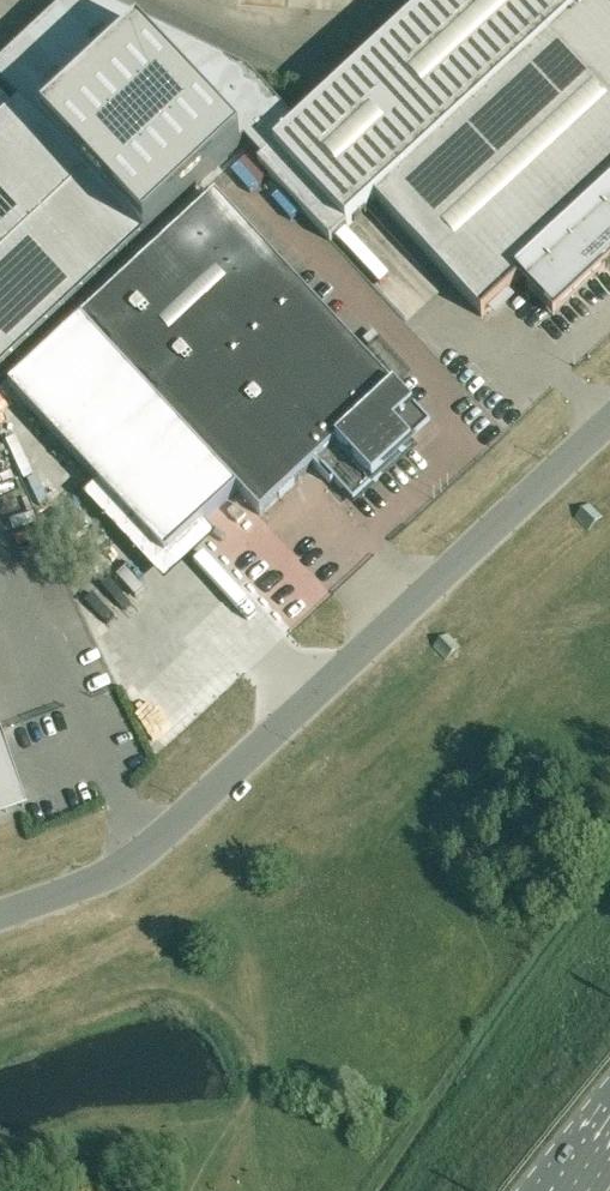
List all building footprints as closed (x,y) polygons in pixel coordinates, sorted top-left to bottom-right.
[(0,122),(0,372),(208,171),(242,138),(262,159),(298,126),(248,73),(95,0),(71,0),(0,66),(0,83),(19,104),(0,122)] [(520,281),(554,317),(609,264),(609,12),(599,0),(433,0),(298,126),(262,159),(259,163),(331,240),(346,226),(374,200),(481,315),(480,315),(482,317),(488,310),(508,292),(520,281)] [(413,410),(216,197),(81,322),(260,515),(314,465),(330,484),(334,480),(353,501),(412,447),(404,438),(406,436),(408,431),(408,425),(406,421),(405,418),(413,410)] [(589,503),(574,516),(586,530),(601,517),(589,503)] [(447,632),(433,645),(445,659),(460,646),(447,632)] [(7,760),(7,761),(9,760),(0,734),(0,763),(7,760)]
